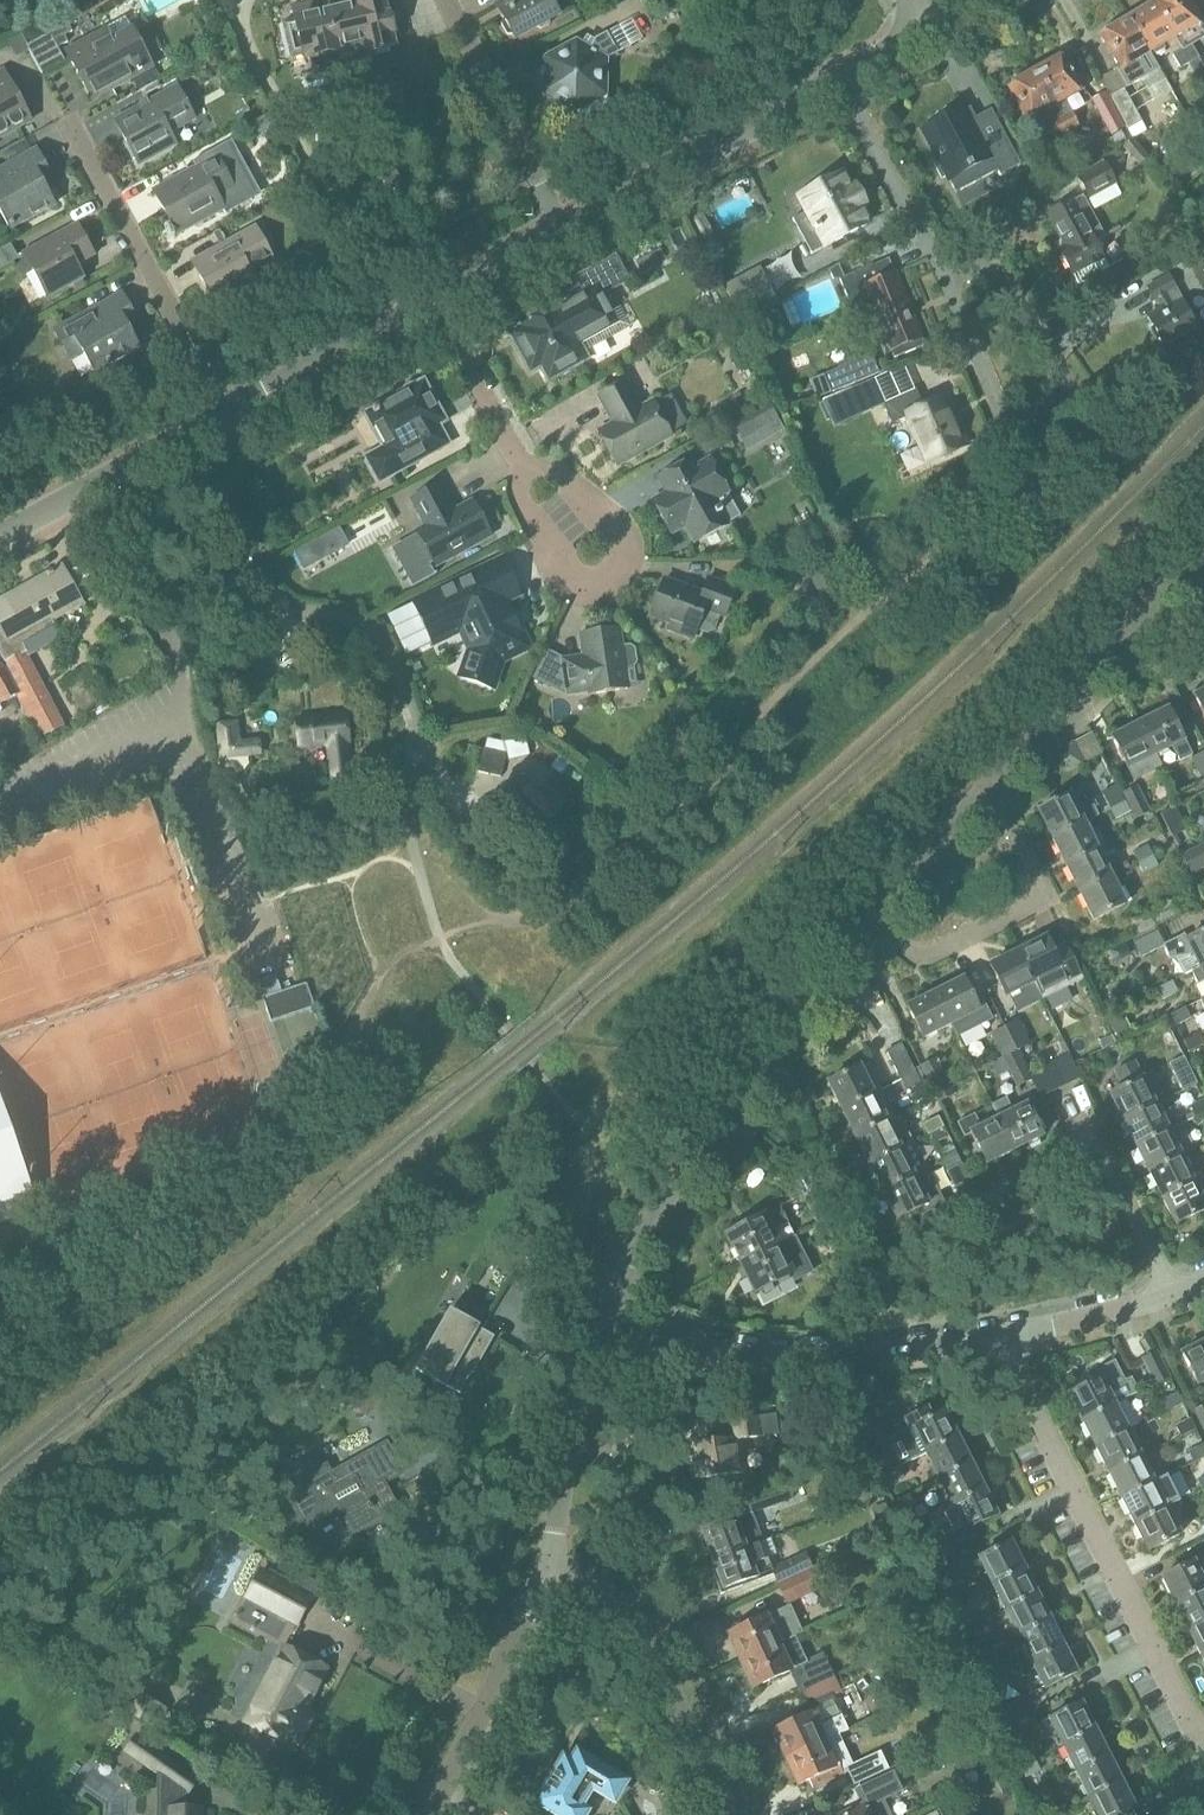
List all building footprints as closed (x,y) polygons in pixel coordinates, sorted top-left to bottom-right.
[(61,0),(33,0),(44,19),(65,7),(61,0)] [(343,29),(335,0),(312,6),(311,1),(292,6),(299,36),(286,39),(290,57),(303,54),(304,58),(309,57),(312,70),(342,63),(334,31),(343,29)] [(335,0),(343,29),(334,31),(342,63),(370,56),(369,51),(394,45),(383,0),(336,0),(335,0)] [(508,11),(500,15),(503,19),(500,24),(506,35),(511,35),(514,39),(536,26),(540,29),(549,24),(549,19),(556,16),(547,0),(503,0),(508,11)] [(1155,4),(1174,37),(1182,50),(1190,64),(1193,63),(1199,59),(1200,59),(1191,45),(1203,37),(1203,25),(1201,21),(1200,19),(1202,18),(1201,17),(1197,10),(1194,12),(1187,0),(1162,0),(1155,4)] [(1131,14),(1130,15),(1131,17),(1132,18),(1151,51),(1152,50),(1163,44),(1166,42),(1174,37),(1155,4),(1144,11),(1142,8),(1131,14)] [(1107,33),(1104,34),(1118,57),(1115,59),(1119,67),(1116,69),(1114,70),(1115,72),(1117,70),(1118,70),(1128,87),(1141,80),(1159,69),(1161,68),(1159,65),(1151,51),(1132,18),(1119,25),(1117,22),(1105,29),(1107,33)] [(91,100),(152,67),(126,21),(105,32),(103,30),(64,51),(91,100)] [(67,23),(48,33),(25,46),(41,75),(64,62),(56,47),(67,41),(63,35),(71,31),(67,23)] [(544,61),(544,91),(543,91),(543,94),(546,95),(571,110),(570,110),(573,112),(576,111),(576,110),(601,96),(602,97),(604,95),(605,92),(604,92),(605,63),(605,60),(604,59),(606,56),(608,58),(617,53),(606,33),(595,39),(588,50),(577,43),(578,43),(575,41),(572,43),(573,43),(547,57),(544,58),(544,61)] [(16,50),(25,46),(19,34),(10,38),(16,50)] [(1174,55),(1173,55),(1181,69),(1190,64),(1182,50),(1174,55)] [(1036,69),(1056,105),(1085,88),(1078,76),(1076,77),(1063,55),(1059,58),(1057,54),(1046,61),(1047,63),(1036,69)] [(1056,105),(1036,69),(1024,76),(1022,73),(1011,79),(1013,82),(1010,84),(1023,107),(1019,109),(1026,121),(1045,111),(1060,137),(1070,132),(1062,117),(1055,105),(1056,105)] [(30,121),(2,70),(0,71),(0,138),(30,121)] [(169,132),(194,119),(176,86),(114,120),(126,142),(124,146),(131,157),(134,158),(138,165),(175,144),(169,132)] [(1124,90),(1111,96),(1126,126),(1133,138),(1147,131),(1124,90)] [(1108,91),(1091,100),(1110,134),(1126,126),(1111,96),(1108,91)] [(942,179),(947,176),(956,193),(1018,160),(992,110),(971,121),(964,108),(923,131),(938,159),(932,161),(942,179)] [(1072,112),(1062,117),(1070,132),(1080,126),(1072,112)] [(1150,157),(1134,138),(1123,147),(1139,166),(1150,157)] [(54,205),(39,179),(48,174),(35,150),(0,169),(0,212),(10,230),(54,205)] [(216,156),(152,191),(177,235),(224,209),(217,197),(233,188),(216,156)] [(1122,195),(1105,162),(1077,176),(1094,209),(1122,195)] [(301,171),(290,178),(297,189),(308,183),(301,171)] [(808,212),(793,219),(812,254),(827,247),(868,224),(861,209),(862,209),(851,188),(849,189),(842,174),(800,197),(808,212)] [(300,188),(307,200),(317,194),(311,182),(300,188)] [(1073,200),(1049,213),(1067,246),(1061,249),(1074,273),(1080,284),(1081,284),(1109,268),(1105,261),(1103,257),(1104,257),(1096,242),(1105,237),(1083,196),(1073,201),(1073,200)] [(721,253),(701,215),(689,221),(710,260),(721,253)] [(76,225),(23,254),(47,297),(83,278),(76,266),(94,256),(76,225)] [(255,227),(191,262),(216,306),(242,291),(245,293),(251,289),(252,286),(256,284),(250,274),(274,261),(255,227)] [(526,326),(510,334),(515,343),(518,349),(518,354),(520,359),(523,363),(527,366),(531,372),(541,366),(549,380),(557,376),(562,376),(567,374),(571,371),(574,367),(581,362),(590,357),(587,352),(583,344),(583,343),(618,324),(612,313),(603,296),(630,281),(617,256),(616,255),(574,277),(575,279),(583,294),(558,308),(526,326)] [(893,358),(923,347),(889,257),(843,274),(839,265),(830,270),(834,280),(841,280),(858,326),(878,319),(893,358)] [(726,288),(739,313),(772,295),(759,271),(726,288)] [(1195,331),(1186,314),(1187,313),(1181,302),(1174,306),(1166,293),(1176,288),(1168,275),(1147,287),(1154,300),(1157,298),(1165,313),(1148,322),(1170,361),(1190,350),(1183,337),(1195,331)] [(116,296),(54,330),(70,359),(83,352),(94,373),(139,349),(127,328),(132,325),(116,296)] [(6,342),(0,345),(0,362),(8,358),(11,352),(6,342)] [(746,347),(729,357),(737,370),(754,360),(746,347)] [(837,364),(839,369),(826,374),(833,393),(879,374),(872,355),(862,359),(860,355),(837,364)] [(816,399),(831,393),(826,381),(812,387),(816,399)] [(625,382),(598,397),(609,416),(612,415),(616,423),(599,432),(618,466),(672,436),(666,427),(658,413),(652,402),(640,409),(625,382)] [(401,395),(366,414),(366,416),(385,449),(368,459),(380,481),(447,444),(437,426),(445,422),(439,412),(423,383),(417,386),(414,385),(410,385),(407,386),(405,388),(403,391),(401,395)] [(929,462),(969,444),(960,424),(955,427),(942,398),(923,407),(916,391),(885,405),(893,423),(908,416),(929,462)] [(767,400),(730,421),(742,442),(779,421),(767,400)] [(668,494),(653,502),(671,534),(686,525),(695,543),(727,525),(713,500),(728,492),(710,460),(695,469),(691,460),(659,478),(668,494)] [(427,527),(418,532),(428,551),(434,562),(436,566),(490,537),(472,502),(451,514),(446,506),(449,504),(439,486),(412,501),(427,527)] [(393,520),(382,501),(358,514),(369,533),(393,520)] [(428,551),(401,565),(413,587),(435,575),(430,565),(434,562),(428,551)] [(413,604),(412,605),(428,638),(433,648),(463,634),(471,651),(463,677),(461,677),(461,678),(493,689),(493,688),(492,688),(501,660),(527,648),(526,645),(528,641),(523,632),(519,630),(518,628),(505,600),(517,594),(518,596),(519,595),(502,560),(501,561),(502,562),(414,605),(413,604)] [(22,650),(20,651),(16,644),(41,630),(39,626),(80,603),(60,567),(51,572),(50,571),(45,573),(46,574),(34,581),(36,585),(25,592),(22,586),(0,598),(0,655),(21,694),(18,696),(41,738),(64,726),(22,650)] [(664,580),(651,616),(671,623),(669,630),(693,639),(702,614),(709,611),(725,617),(736,589),(708,579),(702,595),(664,580)] [(121,618),(133,611),(125,596),(113,603),(121,618)] [(622,649),(619,629),(580,635),(584,657),(563,660),(562,657),(548,650),(533,679),(565,696),(589,692),(590,695),(624,690),(620,668),(625,667),(625,666),(633,665),(635,662),(633,650),(630,648),(622,649)] [(1,703),(17,694),(0,662),(0,701),(1,703)] [(1195,697),(1203,714),(1203,693),(1195,697)] [(1142,724),(1157,755),(1173,747),(1180,761),(1192,755),(1169,710),(1142,724)] [(345,715),(296,720),(299,749),(328,746),(332,778),(349,776),(346,744),(348,743),(345,715)] [(237,723),(217,725),(221,759),(240,757),(260,755),(259,742),(239,744),(237,723)] [(500,724),(509,761),(530,756),(523,727),(518,723),(500,724)] [(1157,755),(1142,724),(1113,739),(1129,769),(1157,755)] [(558,757),(541,745),(533,757),(550,769),(558,757)] [(478,772),(501,777),(506,752),(484,747),(478,772)] [(1192,758),(1203,784),(1203,752),(1192,758)] [(568,804),(556,790),(544,800),(522,774),(506,787),(515,798),(509,804),(535,834),(568,804)] [(1118,785),(1106,791),(1102,793),(1110,809),(1127,800),(1124,793),(1123,794),(1118,785)] [(1138,786),(1124,793),(1127,800),(1133,811),(1131,812),(1135,819),(1151,812),(1138,786)] [(1076,792),(1039,811),(1052,837),(1098,815),(1092,802),(1087,805),(1082,794),(1079,792),(1076,792)] [(1133,811),(1127,800),(1110,809),(1116,820),(1131,812),(1133,811)] [(1161,813),(1172,837),(1187,830),(1175,806),(1161,813)] [(1098,815),(1052,837),(1065,865),(1097,849),(1106,844),(1098,829),(1089,833),(1084,824),(1099,817),(1098,815)] [(1139,864),(1154,856),(1149,846),(1133,854),(1139,864)] [(1183,857),(1192,875),(1203,869),(1203,846),(1183,857)] [(1097,849),(1065,865),(1080,894),(1111,878),(1097,849)] [(1159,867),(1154,856),(1139,864),(1144,875),(1159,867)] [(1111,878),(1080,894),(1093,922),(1125,906),(1111,878)] [(1131,938),(1132,938),(1156,927),(1179,916),(1172,901),(1124,923),(1131,938)] [(1203,966),(1203,932),(1185,941),(1182,936),(1165,945),(1158,931),(1134,942),(1141,958),(1164,947),(1170,960),(1176,959),(1184,976),(1203,966)] [(1046,938),(1020,951),(1036,984),(1044,1000),(1083,981),(1065,945),(1052,951),(1046,938)] [(1036,984),(1020,951),(989,966),(1005,999),(1036,984)] [(1184,976),(1185,977),(1191,973),(1197,986),(1203,982),(1203,966),(1184,976)] [(967,978),(937,993),(953,1025),(982,1010),(967,978)] [(1179,992),(1173,981),(1157,989),(1163,1000),(1179,992)] [(313,1007),(306,986),(264,999),(270,1020),(313,1007)] [(953,1025),(937,993),(909,1007),(924,1039),(953,1025)] [(1192,1019),(1186,1007),(1170,1015),(1176,1026),(1192,1019)] [(1132,1031),(1123,1013),(1107,1021),(1116,1039),(1132,1031)] [(1018,1020),(1005,1027),(1017,1051),(1031,1044),(1018,1020)] [(1017,1051),(1005,1027),(990,1034),(999,1051),(995,1053),(998,1060),(1003,1058),(1017,1051)] [(1184,1041),(1189,1052),(1203,1045),(1203,1043),(1199,1033),(1184,1041)] [(1112,1035),(1098,1042),(1102,1050),(1116,1043),(1112,1035)] [(901,1046),(893,1050),(887,1053),(901,1081),(914,1075),(901,1046)] [(1017,1051),(1003,1058),(1007,1067),(1017,1088),(1032,1080),(1030,1075),(1017,1051)] [(1069,1055),(1056,1062),(1068,1084),(1081,1077),(1069,1055)] [(1185,1057),(1170,1064),(1182,1091),(1197,1084),(1185,1057)] [(936,1058),(923,1065),(920,1066),(927,1081),(933,1094),(949,1085),(936,1058)] [(875,1094),(875,1093),(881,1090),(886,1088),(872,1059),(828,1081),(843,1110),(875,1094)] [(1056,1062),(1042,1069),(1054,1091),(1068,1084),(1056,1062)] [(1124,1122),(1156,1106),(1142,1079),(1146,1077),(1139,1062),(1118,1072),(1126,1087),(1111,1094),(1124,1122)] [(1042,1069),(1030,1075),(1032,1080),(1041,1098),(1054,1091),(1042,1069)] [(914,1075),(901,1081),(905,1091),(919,1084),(914,1075)] [(954,1095),(949,1085),(933,1094),(937,1103),(954,1095)] [(856,1138),(889,1122),(896,1118),(881,1090),(875,1093),(875,1094),(843,1110),(856,1138)] [(1007,1098),(993,1104),(992,1105),(999,1118),(1000,1117),(1016,1149),(1029,1143),(1030,1146),(1040,1141),(1039,1138),(1043,1136),(1041,1132),(1044,1131),(1039,1119),(1036,1121),(1027,1104),(1013,1111),(1007,1098)] [(40,1213),(0,1099),(0,1227),(40,1213)] [(1195,1118),(1203,1113),(1203,1099),(1189,1107),(1192,1112),(1195,1118)] [(1156,1106),(1124,1122),(1137,1147),(1169,1132),(1156,1106)] [(1000,1117),(999,1118),(982,1127),(975,1114),(958,1123),(965,1136),(971,1133),(987,1164),(1016,1149),(1000,1117)] [(908,1129),(901,1115),(896,1118),(889,1122),(856,1138),(870,1165),(902,1149),(896,1135),(908,1129)] [(944,1127),(939,1116),(923,1124),(928,1135),(944,1127)] [(1169,1132),(1137,1147),(1150,1173),(1182,1158),(1194,1151),(1181,1125),(1169,1132)] [(933,1144),(949,1137),(944,1127),(928,1135),(933,1144)] [(943,1163),(957,1156),(951,1145),(937,1152),(943,1163)] [(883,1191),(916,1175),(902,1149),(870,1165),(883,1191)] [(957,1156),(943,1163),(948,1173),(962,1166),(957,1156)] [(1163,1198),(1194,1182),(1182,1158),(1150,1173),(1163,1198)] [(963,1165),(962,1166),(948,1173),(958,1193),(973,1186),(963,1165)] [(916,1175),(883,1191),(897,1220),(922,1207),(925,1214),(927,1213),(944,1205),(945,1204),(928,1169),(916,1175)] [(1163,1198),(1176,1225),(1203,1211),(1203,1200),(1203,1197),(1203,1177),(1194,1182),(1163,1198)] [(818,1225),(832,1218),(819,1193),(805,1199),(818,1225)] [(944,1205),(927,1213),(931,1221),(948,1213),(944,1205)] [(741,1264),(778,1245),(794,1237),(780,1208),(764,1216),(763,1215),(726,1234),(741,1264)] [(832,1218),(818,1225),(830,1248),(844,1241),(832,1218)] [(778,1245),(741,1264),(756,1293),(793,1274),(778,1245)] [(524,1289),(526,1300),(537,1298),(535,1287),(524,1289)] [(495,1337),(450,1311),(416,1369),(460,1394),(472,1373),(473,1374),(495,1337)] [(1181,1353),(1197,1385),(1203,1382),(1203,1341),(1181,1353)] [(1169,1376),(1157,1351),(1142,1359),(1154,1383),(1169,1376)] [(1069,1394),(1082,1420),(1113,1404),(1136,1392),(1130,1380),(1124,1383),(1114,1364),(1096,1373),(1099,1379),(1069,1394)] [(342,1390),(367,1415),(383,1400),(358,1374),(342,1390)] [(1163,1400),(1167,1411),(1183,1404),(1178,1393),(1163,1400)] [(1113,1404),(1082,1420),(1096,1446),(1127,1430),(1113,1404)] [(1193,1410),(1203,1432),(1203,1405),(1193,1410)] [(951,1423),(945,1411),(932,1417),(928,1408),(905,1420),(909,1429),(900,1433),(907,1449),(898,1454),(902,1463),(912,1457),(913,1460),(926,1454),(958,1437),(957,1434),(960,1433),(954,1421),(951,1423)] [(886,1440),(884,1436),(872,1412),(857,1419),(882,1471),(899,1463),(887,1439),(886,1440)] [(736,1419),(722,1421),(690,1425),(692,1443),(694,1443),(696,1457),(691,1457),(694,1478),(743,1471),(739,1439),(778,1434),(775,1414),(736,1419)] [(1175,1426),(1180,1437),(1196,1429),(1190,1418),(1175,1426)] [(1127,1430),(1096,1446),(1109,1472),(1140,1457),(1127,1430)] [(939,1479),(971,1463),(958,1437),(926,1454),(939,1479)] [(398,1508),(384,1483),(403,1472),(387,1442),(331,1474),(326,1465),(285,1489),(306,1527),(340,1508),(354,1533),(379,1519),(378,1517),(396,1506),(397,1508),(398,1508)] [(1203,1458),(1203,1445),(1203,1444),(1188,1452),(1194,1463),(1203,1458)] [(1140,1457),(1109,1472),(1122,1498),(1153,1482),(1140,1457)] [(971,1463),(939,1479),(952,1505),(985,1489),(971,1463)] [(904,1477),(899,1466),(883,1474),(889,1485),(904,1477)] [(1153,1482),(1122,1498),(1134,1523),(1166,1508),(1178,1502),(1164,1476),(1153,1482)] [(713,1560),(756,1543),(763,1541),(753,1513),(794,1498),(789,1482),(745,1498),(750,1513),(702,1531),(713,1560)] [(952,1505),(929,1516),(936,1529),(948,1523),(956,1539),(963,1542),(975,1536),(972,1528),(998,1515),(985,1489),(952,1505)] [(869,1490),(858,1494),(860,1502),(872,1499),(869,1490)] [(911,1493),(896,1501),(902,1512),(917,1504),(911,1493)] [(893,1521),(886,1503),(872,1508),(878,1526),(893,1521)] [(1166,1508),(1134,1523),(1149,1551),(1180,1535),(1166,1508)] [(927,1567),(952,1555),(945,1541),(920,1554),(927,1567)] [(985,1587),(1024,1567),(1011,1541),(979,1556),(985,1567),(977,1572),(985,1587)] [(777,1584),(813,1567),(807,1553),(772,1569),(767,1556),(761,1558),(756,1543),(713,1560),(718,1574),(714,1575),(719,1587),(722,1586),(724,1589),(725,1591),(743,1585),(741,1582),(754,1577),(755,1581),(773,1575),(777,1584)] [(952,1555),(927,1567),(934,1582),(959,1569),(952,1555)] [(1203,1591),(1203,1581),(1202,1577),(1203,1577),(1203,1557),(1162,1578),(1176,1605),(1203,1591)] [(817,1565),(813,1567),(777,1584),(787,1605),(828,1586),(817,1565)] [(1025,1568),(993,1584),(1006,1610),(1038,1594),(1025,1568)] [(268,1611),(298,1627),(315,1594),(285,1578),(268,1611)] [(1203,1622),(1203,1591),(1176,1605),(1189,1630),(1203,1622)] [(1019,1636),(1051,1620),(1038,1594),(1006,1610),(1019,1636)] [(961,1600),(954,1603),(946,1607),(951,1619),(967,1612),(961,1600)] [(742,1662),(796,1637),(795,1635),(802,1632),(790,1606),(729,1634),(742,1662)] [(935,1613),(914,1623),(919,1633),(939,1624),(935,1613)] [(1051,1620),(1019,1636),(1032,1662),(1064,1646),(1051,1620)] [(1189,1630),(1202,1656),(1203,1655),(1203,1622),(1189,1630)] [(973,1626),(957,1634),(963,1645),(979,1637),(973,1626)] [(804,1688),(834,1674),(825,1653),(807,1661),(796,1637),(742,1662),(754,1688),(795,1669),(804,1688)] [(1064,1646),(1032,1662),(1046,1688),(1077,1672),(1064,1646)] [(308,1723),(312,1716),(303,1712),(325,1669),(285,1649),(278,1663),(273,1661),(266,1674),(271,1676),(247,1722),(296,1747),(299,1741),(304,1739),(310,1728),(308,1723)] [(985,1653),(970,1660),(975,1671),(990,1664),(985,1653)] [(786,1758),(849,1729),(834,1694),(842,1690),(834,1674),(804,1688),(815,1712),(774,1731),(786,1758)] [(169,1710),(138,1691),(122,1716),(154,1735),(169,1710)] [(1001,1726),(1026,1715),(1018,1700),(994,1712),(1001,1726)] [(1063,1745),(1095,1729),(1082,1703),(1036,1726),(1041,1736),(1042,1736),(1043,1738),(1052,1739),(1058,1745),(1059,1746),(1063,1744),(1063,1745)] [(1032,1728),(1026,1715),(1001,1726),(1009,1740),(1032,1728)] [(849,1729),(786,1758),(798,1785),(811,1779),(815,1787),(845,1774),(843,1770),(848,1768),(855,1784),(890,1768),(883,1752),(854,1765),(840,1734),(850,1730),(849,1729)] [(1077,1772),(1108,1755),(1095,1729),(1063,1745),(1077,1772)] [(164,1775),(174,1760),(156,1747),(146,1762),(164,1775)] [(591,1813),(581,1807),(592,1789),(614,1802),(627,1781),(578,1751),(572,1761),(564,1757),(536,1803),(550,1812),(548,1814),(590,1814),(591,1813)] [(1090,1798),(1122,1782),(1108,1755),(1077,1772),(1090,1798)] [(1005,1770),(998,1757),(978,1767),(984,1780),(1005,1770)] [(1026,1778),(1041,1771),(1036,1759),(1020,1767),(1026,1778)] [(997,1778),(1004,1793),(1018,1786),(1011,1771),(997,1778)] [(884,1801),(902,1792),(896,1779),(892,1772),(854,1790),(862,1806),(843,1814),(890,1814),(884,1801)] [(1090,1798),(1099,1814),(1133,1814),(1131,1810),(1135,1808),(1122,1782),(1090,1798)] [(1033,1793),(1038,1804),(1053,1796),(1048,1786),(1033,1793)]
